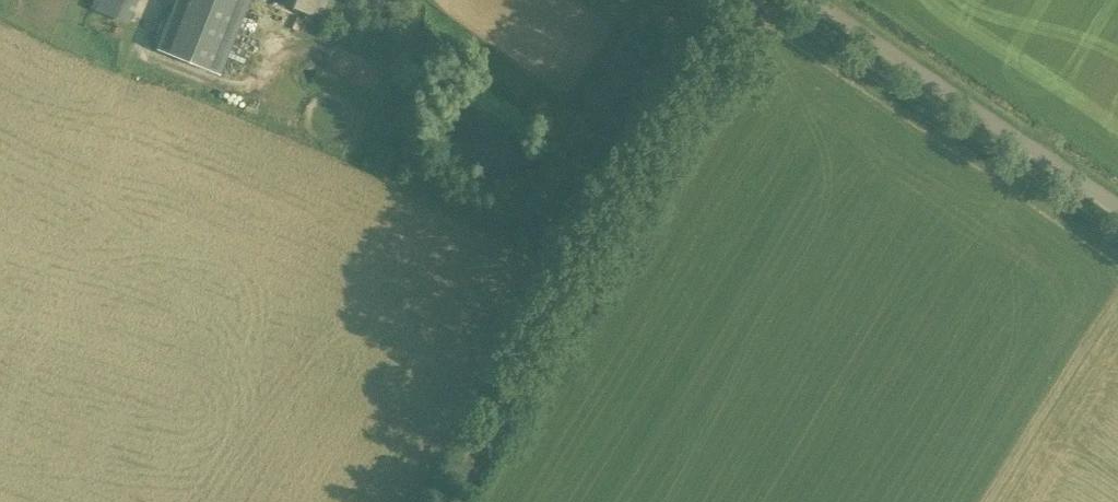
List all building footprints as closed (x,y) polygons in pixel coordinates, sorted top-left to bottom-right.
[(90,7),(128,23),(138,0),(92,0),(90,7)] [(249,0),(174,0),(155,50),(220,75),(249,0)] [(270,0),(324,22),(333,0),(270,0)]
